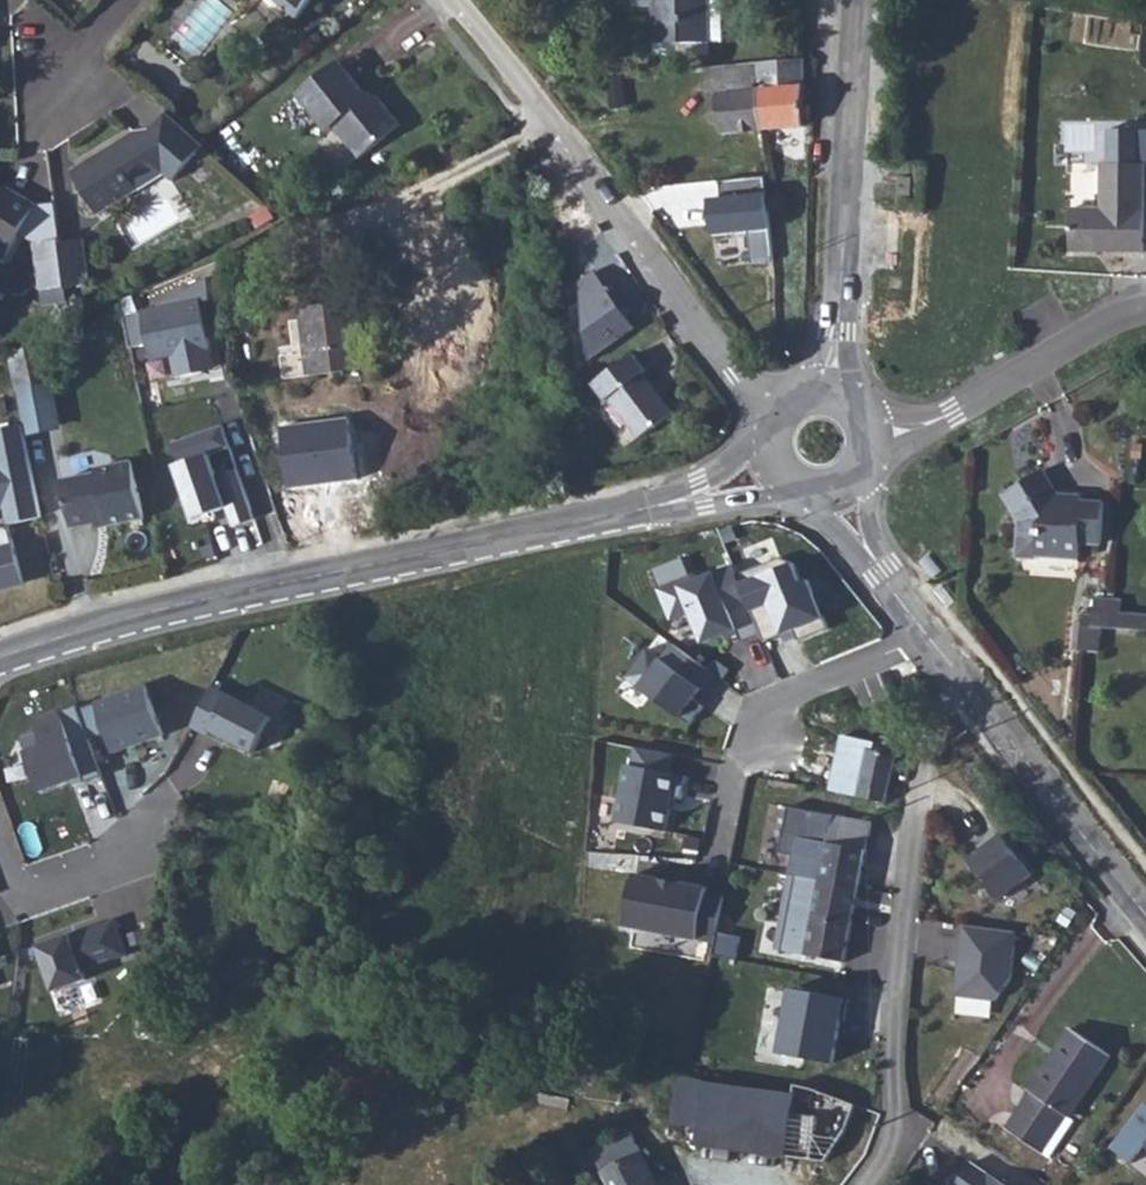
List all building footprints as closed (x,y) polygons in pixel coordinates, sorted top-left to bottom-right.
[(298,19),(314,0),(276,0),(298,19)] [(710,43),(709,0),(629,0),(629,12),(655,12),(656,44),(710,43)] [(710,43),(724,43),(723,0),(709,0),(710,43)] [(794,60),(805,59),(806,42),(793,42),(794,60)] [(656,44),(656,56),(710,55),(710,43),(656,44)] [(794,60),(759,64),(764,129),(805,126),(805,59),(794,60)] [(339,62),(298,95),(327,132),(334,127),(359,159),(401,126),(380,99),(368,98),(339,62)] [(764,129),(759,64),(710,68),(713,95),(718,94),(722,134),(764,129)] [(205,146),(167,113),(152,130),(155,133),(147,142),(136,132),(72,171),(99,215),(139,190),(132,179),(133,173),(152,162),(166,174),(174,182),(205,146)] [(152,130),(136,132),(147,142),(155,133),(152,130)] [(1139,164),(1139,130),(1108,130),(1108,164),(1102,164),(1102,209),(1072,208),(1071,252),(1098,252),(1098,246),(1125,247),(1125,252),(1144,252),(1145,164),(1139,164)] [(132,179),(139,190),(166,174),(152,162),(133,173),(132,179)] [(776,253),(768,176),(742,179),(742,181),(722,184),(721,181),(713,182),(716,215),(715,215),(718,258),(776,253)] [(900,195),(912,195),(913,179),(901,178),(900,195)] [(6,260),(38,205),(18,194),(16,197),(0,188),(0,256),(6,260)] [(257,227),(274,217),(269,208),(252,218),(257,227)] [(34,244),(40,290),(66,287),(64,267),(61,244),(60,240),(34,244)] [(85,240),(61,244),(64,267),(66,287),(67,291),(90,278),(88,264),(85,240)] [(612,350),(643,326),(599,270),(568,294),(612,350)] [(134,315),(125,319),(131,348),(149,345),(152,359),(171,356),(175,378),(201,373),(198,356),(211,353),(206,328),(211,327),(206,301),(210,301),(209,277),(155,304),(156,310),(134,315)] [(304,308),(312,376),(363,370),(354,302),(304,308)] [(45,340),(11,357),(19,391),(54,383),(45,340)] [(211,353),(198,356),(201,373),(215,371),(211,353)] [(647,372),(634,355),(594,384),(607,401),(610,399),(640,439),(673,414),(661,398),(657,401),(651,393),(655,390),(644,374),(647,372)] [(54,383),(19,391),(30,437),(64,429),(54,383)] [(657,401),(661,398),(655,390),(651,393),(657,401)] [(348,418),(277,428),(285,487),(357,478),(348,418)] [(5,506),(9,526),(10,526),(42,517),(24,426),(0,431),(0,448),(3,463),(0,463),(0,507),(5,506)] [(256,520),(239,470),(218,477),(211,456),(232,449),(224,426),(173,443),(181,465),(175,467),(191,512),(213,504),(216,513),(228,508),(234,528),(256,520)] [(63,480),(72,528),(96,524),(107,521),(108,526),(145,519),(135,470),(134,461),(96,469),(97,473),(63,480)] [(1044,470),(1004,495),(1020,521),(1018,558),(1037,559),(1037,556),(1079,560),(1081,543),(1102,545),(1105,502),(1083,500),(1062,498),(1059,494),(1044,470)] [(216,513),(213,504),(191,512),(193,520),(216,513)] [(10,526),(9,526),(0,528),(0,589),(25,583),(10,526)] [(756,613),(771,607),(785,639),(826,621),(803,569),(787,576),(781,562),(741,580),(756,613)] [(743,644),(756,639),(743,606),(730,611),(714,568),(662,588),(673,617),(691,610),(704,644),(738,631),(743,644)] [(1101,629),(1113,629),(1114,614),(1115,600),(1096,598),(1094,615),(1084,615),(1084,622),(1083,628),(1101,629)] [(1123,600),(1115,600),(1114,614),(1122,614),(1123,600)] [(1114,614),(1113,629),(1145,631),(1145,616),(1122,614),(1114,614)] [(1083,628),(1084,622),(1076,621),(1074,651),(1081,651),(1083,628)] [(1101,629),(1083,628),(1081,651),(1099,652),(1101,629)] [(641,690),(684,719),(715,675),(672,646),(641,690)] [(147,686),(79,709),(90,740),(107,734),(114,753),(164,736),(147,686)] [(213,686),(191,727),(208,736),(211,731),(254,753),(273,717),(213,686)] [(85,783),(103,777),(90,740),(79,709),(78,705),(34,721),(38,733),(43,746),(26,752),(40,793),(83,778),(85,783)] [(22,739),(26,752),(43,746),(38,733),(22,739)] [(866,766),(861,788),(889,794),(897,756),(891,755),(894,746),(892,740),(889,738),(884,736),(878,739),(875,744),(875,751),(842,742),(838,760),(851,763),(866,766)] [(623,825),(664,832),(677,753),(637,746),(623,825)] [(851,763),(846,784),(861,788),(866,766),(851,763)] [(872,823),(789,807),(780,853),(794,856),(791,874),(790,896),(792,911),(784,951),(845,963),(872,823)] [(1002,835),(969,860),(999,900),(1032,875),(1002,835)] [(634,877),(626,926),(707,940),(716,891),(634,877)] [(127,955),(115,920),(38,947),(53,992),(86,980),(83,970),(127,955)] [(1017,932),(964,925),(955,996),(996,1001),(1011,979),(1017,932)] [(849,996),(790,985),(778,1053),(836,1064),(849,996)] [(141,999),(141,1014),(159,1014),(159,1000),(141,999)] [(1111,1055),(1071,1029),(1030,1091),(1032,1092),(1007,1129),(1050,1158),(1076,1120),(1070,1116),(1111,1055)] [(793,1094),(678,1080),(673,1124),(699,1127),(697,1145),(785,1156),(793,1094)] [(794,1084),(793,1094),(785,1156),(830,1158),(842,1137),(854,1104),(794,1084)] [(1145,1146),(1145,1104),(1112,1148),(1131,1164),(1145,1145),(1145,1146)] [(632,1132),(594,1151),(611,1184),(659,1184),(632,1132)] [(972,1163),(957,1184),(1005,1184),(972,1163)]
